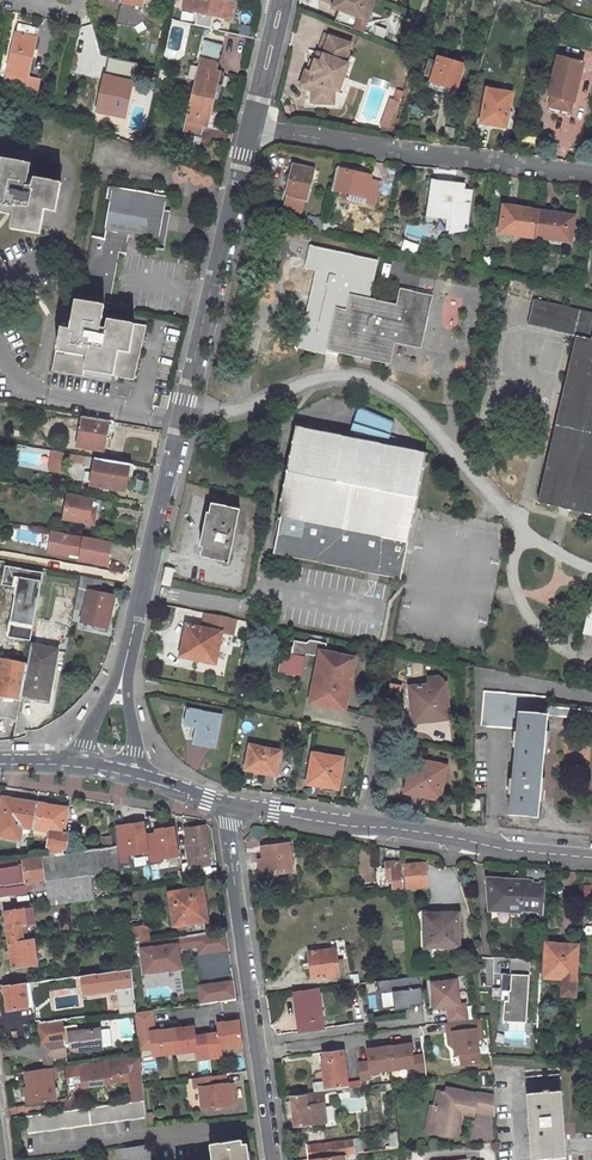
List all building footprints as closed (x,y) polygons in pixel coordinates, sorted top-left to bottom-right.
[(113,27),(130,31),(136,24),(139,9),(149,11),(152,0),(118,0),(113,27)] [(181,12),(219,20),(219,19),(230,21),(234,3),(223,1),(223,0),(183,0),(181,12)] [(359,15),(357,22),(365,25),(375,0),(334,0),(332,5),(339,8),(359,15)] [(334,19),(364,29),(365,25),(357,22),(359,15),(339,8),(334,19)] [(27,80),(35,40),(31,39),(33,29),(16,26),(7,76),(8,76),(6,83),(11,84),(10,88),(9,91),(18,93),(18,91),(19,87),(21,87),(23,80),(27,81),(27,80)] [(319,58),(315,71),(308,69),(302,84),(308,87),(315,90),(315,101),(338,102),(338,86),(343,74),(347,75),(351,61),(346,60),(349,52),(349,51),(352,41),(326,32),(317,58),(319,58)] [(211,50),(209,60),(227,64),(229,55),(211,50)] [(345,108),(355,78),(350,76),(358,55),(349,52),(346,60),(351,61),(347,75),(343,74),(338,86),(338,102),(315,101),(315,90),(308,87),(308,106),(345,108)] [(440,53),(431,83),(455,90),(456,86),(459,87),(467,62),(440,53)] [(575,101),(584,61),(556,55),(547,95),(552,96),(549,110),(569,115),(572,101),(575,101)] [(315,71),(319,58),(317,58),(312,56),(308,69),(315,71)] [(216,67),(200,63),(192,97),(212,101),(216,84),(220,85),(222,76),(214,74),(216,67)] [(95,113),(125,120),(134,80),(103,73),(95,113)] [(36,95),(39,82),(27,80),(27,81),(23,80),(21,87),(19,87),(18,91),(36,95)] [(511,111),(515,93),(490,88),(484,118),(496,120),(495,125),(512,129),(514,112),(511,111)] [(192,97),(184,132),(200,137),(201,130),(205,131),(212,101),(192,97)] [(9,216),(7,229),(36,234),(40,211),(52,213),(58,184),(31,179),(29,188),(23,187),(27,166),(0,160),(0,214),(9,216)] [(291,193),(314,199),(321,168),(298,163),(297,166),(293,165),(290,179),(294,180),(291,193)] [(376,203),(382,179),(372,177),(373,174),(363,172),(363,169),(353,167),(353,170),(340,167),(335,188),(351,192),(349,200),(364,203),(365,201),(376,203)] [(466,183),(431,179),(427,215),(450,218),(449,234),(469,231),(473,189),(466,188),(466,183)] [(91,236),(80,305),(109,309),(118,254),(125,255),(129,233),(158,238),(156,249),(162,250),(168,213),(165,212),(168,192),(155,190),(154,193),(108,186),(106,200),(110,200),(104,238),(91,236)] [(504,205),(500,233),(536,238),(539,215),(522,212),(523,208),(504,205)] [(575,241),(579,215),(541,210),(536,238),(553,240),(553,238),(575,241)] [(424,350),(435,297),(403,290),(399,304),(372,298),(381,261),(312,245),(306,270),(318,273),(303,338),(298,337),(296,346),(301,346),(300,348),(330,355),(330,353),(393,366),(398,344),(424,350)] [(575,337),(582,312),(535,301),(528,326),(575,337)] [(57,330),(50,371),(81,377),(82,372),(136,384),(145,327),(108,322),(109,309),(80,305),(73,303),(67,331),(57,330)] [(535,495),(591,509),(591,506),(591,314),(582,312),(575,337),(535,495)] [(290,540),(375,559),(372,572),(397,577),(425,452),(385,443),(385,441),(386,437),(387,437),(387,435),(394,418),(358,402),(350,424),(351,425),(349,435),(295,423),(274,511),(278,512),(271,536),(269,546),(288,551),(290,540)] [(71,449),(97,454),(100,441),(106,442),(110,424),(78,418),(71,449)] [(414,441),(387,435),(387,437),(386,437),(385,441),(412,447),(414,441)] [(52,450),(50,470),(64,471),(66,451),(52,450)] [(92,461),(87,488),(120,494),(122,481),(125,467),(92,461)] [(125,467),(122,481),(128,482),(130,468),(125,467)] [(60,521),(84,526),(86,516),(90,517),(93,503),(65,498),(60,521)] [(222,557),(232,504),(206,498),(195,552),(222,557)] [(51,530),(48,553),(81,558),(80,562),(111,566),(115,539),(51,530)] [(375,559),(290,540),(288,551),(269,546),(268,550),(372,572),(375,559)] [(165,582),(169,565),(163,563),(158,580),(165,582)] [(23,573),(22,582),(36,584),(37,576),(23,573)] [(582,630),(591,632),(591,588),(582,630)] [(105,619),(110,600),(73,591),(70,609),(81,611),(78,624),(98,628),(101,618),(105,619)] [(209,657),(215,626),(180,619),(173,650),(209,657)] [(13,724),(17,699),(27,649),(3,644),(0,660),(0,722),(13,724)] [(338,705),(348,652),(313,646),(307,677),(311,678),(307,698),(338,705)] [(45,687),(52,653),(27,649),(17,699),(39,703),(42,687),(45,687)] [(442,714),(438,678),(402,682),(403,695),(408,694),(410,714),(431,712),(431,715),(442,714)] [(509,812),(537,813),(544,713),(544,703),(542,703),(543,694),(479,689),(477,722),(513,723),(513,727),(510,727),(509,743),(512,743),(511,777),(507,776),(506,792),(510,792),(509,812)] [(209,739),(215,710),(180,702),(177,714),(190,717),(186,734),(209,739)] [(544,703),(544,713),(591,717),(591,707),(544,703)] [(269,771),(273,746),(243,740),(239,764),(259,767),(259,769),(269,771)] [(329,783),(335,754),(305,748),(299,779),(329,783)] [(437,790),(442,761),(407,754),(404,766),(408,766),(405,784),(437,790)] [(403,789),(436,796),(437,790),(405,784),(403,789)] [(0,826),(0,835),(18,837),(20,825),(37,828),(38,819),(40,807),(22,804),(23,799),(5,796),(0,826)] [(475,808),(475,796),(464,796),(464,808),(475,808)] [(37,828),(56,831),(56,854),(70,853),(71,853),(71,850),(73,850),(73,829),(68,828),(71,812),(51,809),(52,804),(41,802),(41,805),(40,807),(38,819),(37,828)] [(51,809),(71,812),(71,807),(52,804),(51,809)] [(134,862),(129,821),(119,823),(123,863),(134,862)] [(190,827),(193,850),(191,851),(193,865),(202,863),(202,865),(214,863),(209,825),(190,827)] [(292,844),(269,847),(270,859),(262,860),(263,872),(272,871),(272,875),(295,871),(292,844)] [(61,902),(97,897),(94,873),(124,869),(123,863),(121,846),(118,846),(111,847),(78,851),(71,853),(70,853),(56,854),(44,856),(47,878),(50,904),(61,902)] [(29,890),(27,881),(47,878),(44,856),(32,858),(0,862),(0,894),(29,890)] [(406,887),(405,861),(389,862),(389,874),(395,874),(395,879),(396,888),(406,887)] [(428,864),(408,864),(409,887),(429,886),(428,864)] [(489,906),(542,912),(545,886),(548,886),(549,868),(526,866),(524,883),(492,880),(489,906)] [(205,887),(172,892),(176,924),(207,920),(204,898),(207,897),(205,887)] [(7,909),(11,942),(29,940),(27,922),(36,920),(33,906),(7,909)] [(457,912),(423,913),(425,946),(458,944),(457,912)] [(152,940),(150,925),(134,927),(134,930),(135,942),(142,941),(152,940)] [(180,939),(180,943),(181,950),(197,948),(199,956),(230,952),(227,932),(180,939)] [(14,966),(39,963),(36,938),(32,939),(29,940),(11,942),(14,966)] [(576,979),(579,945),(548,942),(544,976),(563,978),(561,995),(576,996),(577,986),(578,980),(576,979)] [(180,943),(141,948),(144,976),(184,971),(181,950),(180,943)] [(311,951),(314,977),(345,974),(343,959),(334,960),(332,948),(311,951)] [(530,959),(511,957),(510,973),(501,972),(500,989),(508,990),(508,999),(503,999),(501,1020),(525,1022),(530,959)] [(422,975),(378,981),(380,993),(393,991),(395,1011),(414,1008),(413,1005),(425,1004),(422,975)] [(62,977),(26,982),(29,1004),(35,1003),(65,999),(62,977)] [(460,977),(431,980),(434,1008),(447,1007),(463,1005),(462,1002),(460,977)] [(234,980),(197,985),(199,1005),(236,1000),(234,980)] [(5,985),(8,1006),(29,1004),(26,982),(5,985)] [(319,988),(295,991),(300,1024),(308,1022),(309,1028),(324,1026),(319,988)] [(65,999),(35,1003),(37,1021),(57,1019),(57,1018),(67,1016),(65,999)] [(468,1002),(462,1002),(463,1005),(447,1007),(448,1022),(470,1019),(468,1002)] [(156,1030),(153,1011),(135,1013),(140,1053),(151,1052),(149,1031),(156,1030)] [(448,1022),(445,1022),(448,1044),(454,1049),(452,1030),(478,1027),(480,1041),(485,1040),(481,1018),(470,1019),(448,1022)] [(60,1037),(57,1019),(37,1021),(37,1023),(36,1024),(38,1040),(40,1057),(62,1054),(60,1037)] [(241,1020),(217,1023),(218,1033),(221,1032),(223,1050),(244,1048),(241,1020)] [(195,1026),(156,1030),(149,1031),(151,1052),(152,1059),(196,1054),(198,1054),(196,1035),(195,1026)] [(454,1049),(455,1056),(459,1055),(481,1053),(482,1052),(480,1041),(478,1027),(452,1030),(454,1049)] [(77,1051),(98,1047),(95,1028),(65,1033),(67,1048),(68,1052),(77,1051)] [(218,1033),(196,1035),(198,1054),(196,1054),(197,1063),(224,1060),(223,1050),(221,1032),(218,1033)] [(413,1042),(390,1045),(394,1071),(417,1068),(413,1042)] [(390,1045),(367,1048),(371,1074),(394,1071),(390,1045)] [(481,1053),(459,1055),(461,1066),(482,1063),(481,1053)] [(62,1054),(40,1057),(41,1066),(42,1066),(52,1065),(64,1063),(62,1054)] [(344,1054),(324,1057),(327,1085),(348,1083),(344,1054)] [(139,1058),(65,1068),(67,1085),(81,1083),(82,1089),(129,1083),(131,1104),(145,1103),(139,1058)] [(56,1097),(52,1065),(42,1066),(41,1066),(27,1068),(29,1085),(33,1084),(35,1100),(56,1097)] [(522,1076),(530,1159),(564,1159),(556,1073),(522,1076)] [(231,1083),(198,1087),(201,1111),(234,1107),(231,1083)] [(460,1129),(462,1114),(459,1114),(460,1108),(474,1110),(474,1106),(495,1109),(493,1091),(446,1085),(445,1091),(436,1090),(435,1104),(431,1103),(429,1121),(434,1122),(434,1126),(438,1129),(447,1130),(451,1128),(460,1129)] [(294,1098),(297,1122),(298,1124),(312,1122),(323,1121),(321,1104),(321,1100),(319,1089),(307,1090),(308,1092),(293,1094),(294,1098)] [(131,1104),(26,1117),(28,1133),(147,1119),(145,1103),(131,1104)] [(389,1130),(392,1146),(399,1145),(397,1129),(389,1130)] [(365,1137),(307,1145),(309,1157),(321,1156),(343,1153),(367,1149),(365,1137)] [(151,1141),(117,1146),(118,1159),(130,1157),(130,1159),(153,1159),(151,1141)] [(212,1145),(214,1159),(245,1159),(243,1141),(212,1145)]
